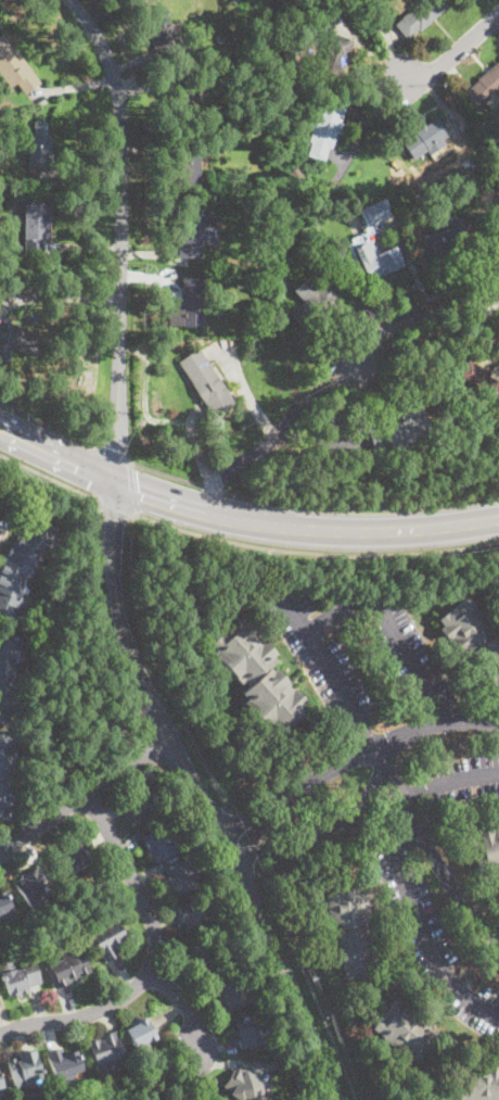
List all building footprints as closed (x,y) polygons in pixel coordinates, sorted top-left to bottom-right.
[(396,25),(426,0),(445,0),(449,4),(408,39),(396,25)] [(155,47),(143,16),(163,9),(175,40),(155,47)] [(11,88),(0,73),(0,34),(1,34),(14,52),(16,50),(40,84),(25,96),(16,84),(11,88)] [(346,62),(343,61),(338,73),(335,72),(333,79),(319,75),(332,34),(353,40),(346,62)] [(464,93),(498,62),(498,90),(478,109),(464,93)] [(346,102),(340,123),(344,124),(341,135),(336,134),(332,149),(329,148),(324,161),(306,155),(314,130),(304,127),(307,115),(316,117),(323,94),(346,102)] [(410,159),(398,140),(435,116),(447,135),(410,159)] [(48,167),(28,167),(28,154),(25,154),(25,136),(35,136),(35,122),(47,123),(47,137),(51,137),(51,155),(48,155),(48,167)] [(197,188),(175,187),(176,167),(178,167),(179,153),(183,153),(183,146),(200,147),(197,188)] [(303,175),(295,180),(289,170),(296,166),(303,175)] [(497,186),(494,195),(484,193),(487,182),(497,186)] [(51,240),(43,240),(43,254),(24,254),(24,237),(26,237),(26,206),(22,206),(22,190),(34,190),(34,205),(52,205),(51,240)] [(367,228),(359,210),(381,199),(389,217),(367,228)] [(209,229),(208,241),(201,241),(200,256),(178,255),(179,232),(175,232),(176,207),(200,208),(199,228),(209,229)] [(424,256),(421,235),(465,227),(469,249),(424,256)] [(374,255),(397,244),(407,265),(371,281),(356,248),(369,242),(374,255)] [(168,325),(168,307),(181,307),(181,278),(214,278),(214,305),(204,305),(204,325),(168,325)] [(308,278),(318,290),(325,283),(336,296),(329,303),(332,306),(305,330),(291,314),(304,302),(294,290),(308,278)] [(25,281),(25,290),(14,290),(15,281),(25,281)] [(8,361),(0,357),(0,326),(3,319),(42,337),(33,356),(13,347),(8,361)] [(437,339),(434,329),(456,324),(459,333),(437,339)] [(225,391),(203,403),(178,361),(200,347),(225,391)] [(479,371),(498,383),(498,404),(479,392),(482,388),(459,375),(466,359),(482,368),(479,371)] [(409,408),(411,416),(423,414),(430,438),(374,452),(369,430),(401,422),(398,412),(409,408)] [(344,427),(328,430),(327,420),(343,417),(344,427)] [(12,619),(0,613),(0,568),(11,546),(14,547),(29,517),(55,529),(47,546),(43,544),(17,599),(21,600),(12,619)] [(498,629),(498,630),(498,687),(496,682),(492,685),(485,675),(488,672),(486,669),(481,672),(473,662),(477,659),(473,653),(468,657),(463,650),(459,654),(451,645),(455,643),(451,638),(448,641),(442,631),(445,629),(438,620),(466,597),(494,632),(498,629)] [(238,617),(243,622),(245,619),(258,633),(256,636),(261,642),(265,641),(276,653),(272,656),(277,660),(269,668),(271,671),(276,667),(289,681),(286,683),(292,690),(294,688),(306,701),(303,705),(307,709),(279,735),(274,730),(271,733),(243,703),(247,699),(241,694),(248,686),(244,681),(240,684),(212,654),(215,650),(209,644),(238,617)] [(13,722),(0,722),(0,637),(21,637),(21,650),(24,650),(23,658),(15,658),(14,688),(16,688),(16,695),(21,695),(20,710),(14,710),(13,722)] [(11,819),(0,818),(0,734),(14,734),(12,769),(10,769),(9,781),(13,781),(11,819)] [(492,829),(498,826),(498,873),(488,875),(488,872),(477,874),(468,836),(474,834),(473,829),(491,824),(492,829)] [(175,827),(183,847),(153,862),(141,838),(156,831),(157,835),(175,827)] [(79,846),(89,863),(68,874),(65,867),(64,868),(60,861),(61,860),(56,852),(65,847),(68,852),(79,846)] [(188,871),(194,868),(199,876),(194,878),(197,886),(172,898),(164,881),(169,878),(165,870),(183,861),(188,871)] [(35,901),(37,907),(31,910),(29,906),(28,907),(14,883),(36,869),(47,887),(44,888),(48,894),(35,901)] [(359,882),(360,889),(363,889),(366,902),(362,902),(363,907),(366,906),(368,918),(363,919),(364,926),(371,925),(372,933),(378,933),(380,948),(375,949),(375,951),(380,950),(382,964),(379,965),(380,974),(342,978),(335,933),(330,934),(323,886),(359,882)] [(4,916),(0,918),(0,893),(3,892),(15,919),(5,923),(4,916)] [(212,921),(191,928),(188,920),(182,922),(177,907),(183,905),(182,903),(203,896),(212,921)] [(104,963),(89,934),(115,919),(127,939),(115,946),(119,954),(104,963)] [(71,948),(73,954),(79,952),(80,954),(84,953),(90,972),(69,979),(71,983),(54,988),(46,965),(62,960),(60,952),(71,948)] [(35,964),(40,983),(27,987),(28,991),(16,996),(16,995),(8,997),(0,973),(14,969),(15,971),(35,964)] [(218,983),(215,977),(227,971),(230,977),(218,983)] [(227,1008),(217,987),(235,978),(245,998),(227,1008)] [(395,998),(400,1002),(402,1001),(431,1024),(430,1025),(438,1033),(415,1064),(405,1055),(404,1057),(370,1028),(395,998)] [(253,1015),(255,1024),(259,1023),(265,1042),(240,1049),(238,1038),(240,1038),(235,1021),(253,1015)] [(135,1048),(126,1029),(138,1024),(137,1022),(146,1017),(155,1038),(135,1048)] [(97,1072),(86,1042),(99,1037),(99,1036),(115,1031),(125,1061),(97,1072)] [(61,1048),(63,1053),(77,1049),(84,1070),(54,1078),(47,1051),(61,1048)] [(33,1049),(43,1078),(13,1087),(5,1062),(14,1059),(15,1062),(20,1060),(18,1054),(33,1049)] [(486,1063),(498,1064),(498,1099),(457,1099),(460,1065),(468,1066),(469,1062),(484,1063),(484,1067),(486,1067),(486,1063)] [(266,1084),(255,1099),(239,1099),(229,1093),(231,1091),(222,1086),(232,1070),(235,1072),(239,1066),(266,1084)]
